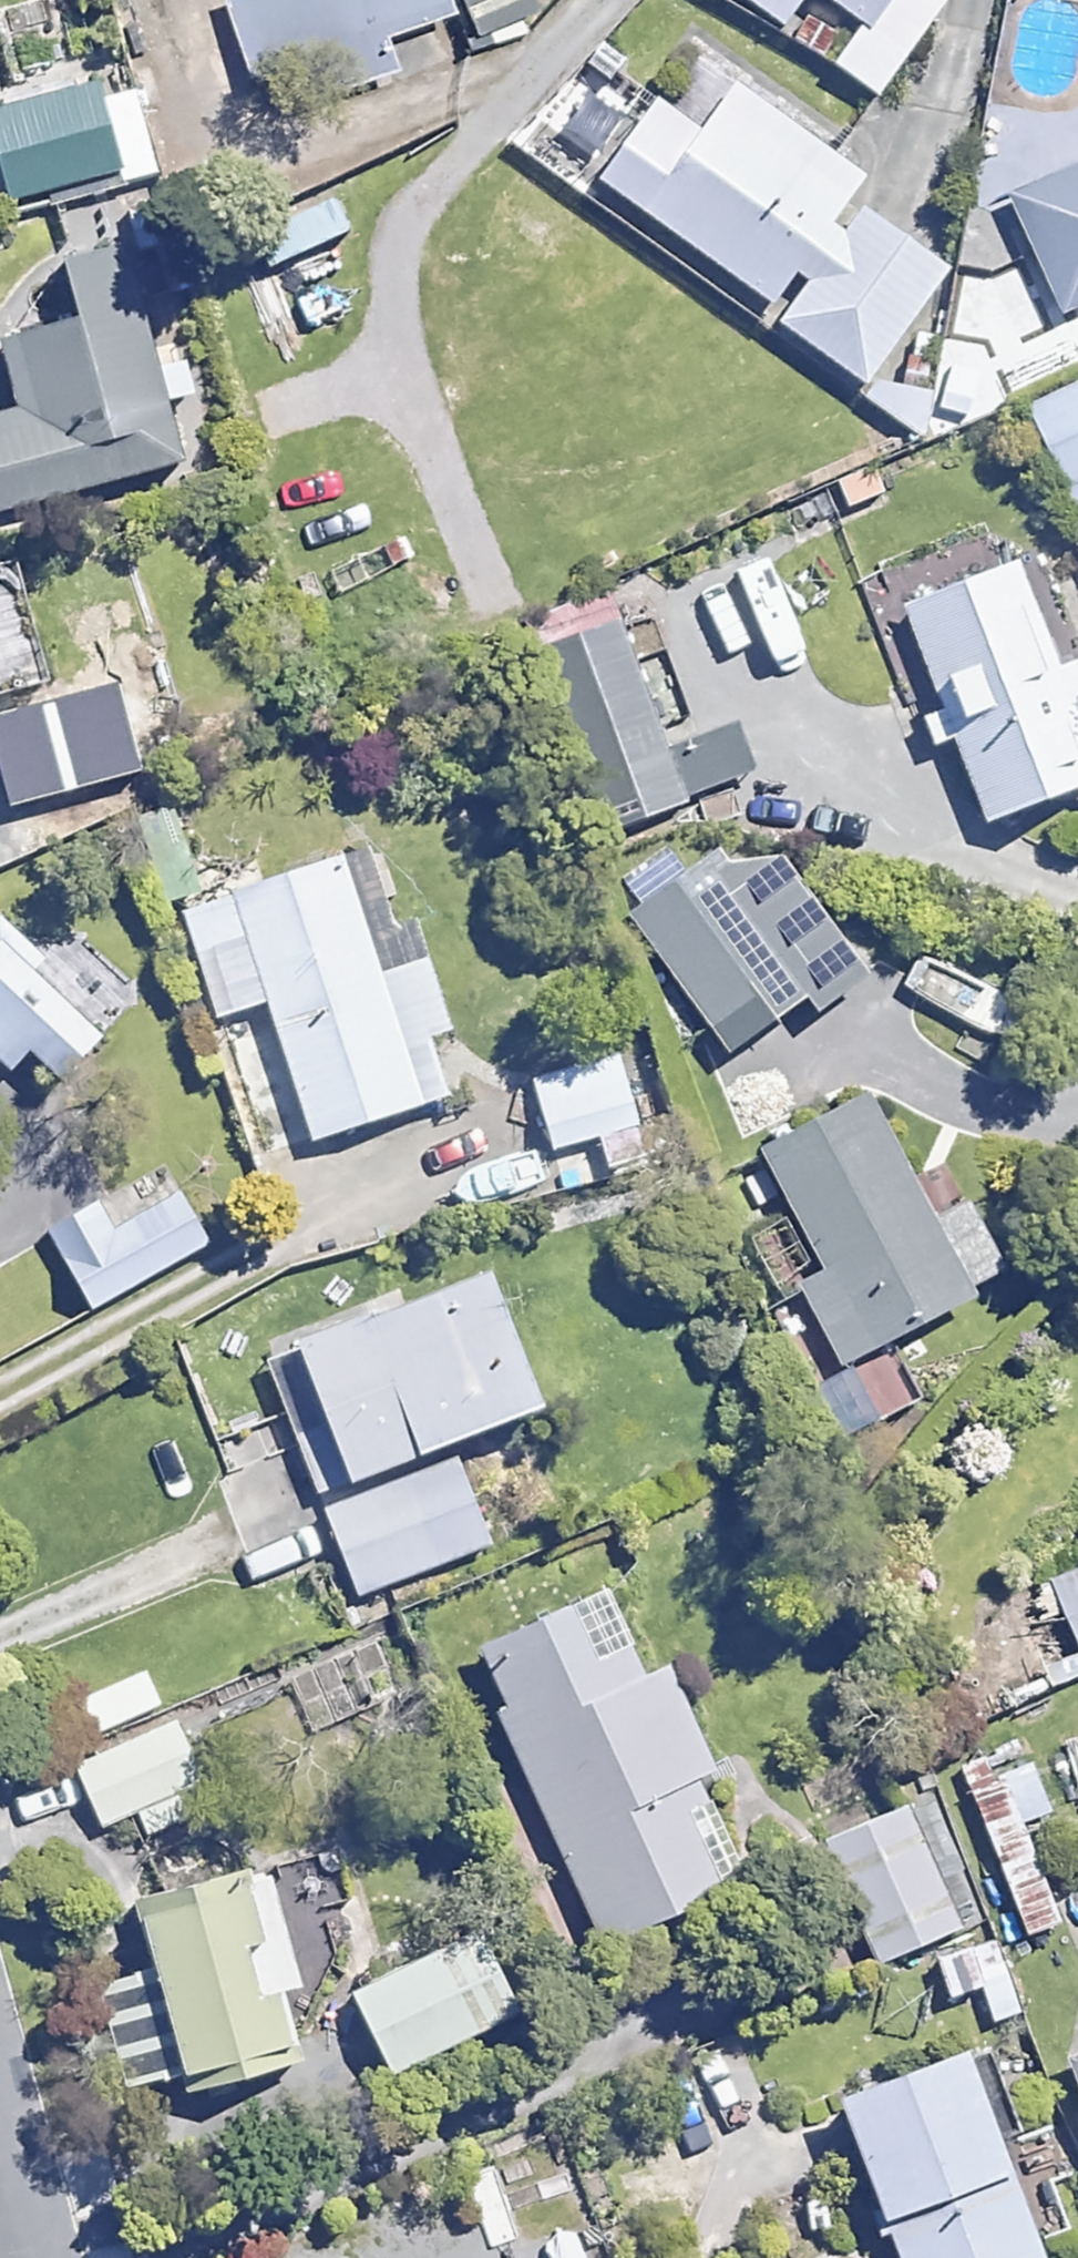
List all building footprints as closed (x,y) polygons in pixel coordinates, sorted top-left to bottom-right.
[(221,71),(432,0),(197,0),(221,71)] [(461,31),(475,26),(484,49),(524,34),(515,9),(533,2),(532,0),(449,0),(461,31)] [(775,21),(790,0),(746,0),(775,21)] [(854,10),(824,52),(870,85),(932,0),(886,0),(870,22),(854,10)] [(854,10),(870,22),(886,0),(840,0),(854,10)] [(0,96),(0,194),(106,164),(80,74),(0,96)] [(633,206),(756,303),(844,191),(857,175),(734,78),(697,124),(633,206)] [(633,206),(697,124),(653,89),(588,171),(633,206)] [(1062,312),(1077,305),(1077,161),(1008,193),(1062,312)] [(943,269),(844,191),(756,303),(855,380),(943,269)] [(345,230),(331,197),(269,223),(284,257),(345,230)] [(181,453),(122,239),(37,262),(51,315),(0,329),(0,401),(0,402),(0,503),(181,453)] [(361,301),(337,250),(284,275),(307,325),(361,301)] [(1044,436),(1077,526),(1077,423),(1044,436)] [(908,611),(999,820),(1077,786),(1077,688),(1023,561),(908,611)] [(602,577),(627,643),(660,631),(635,564),(602,577)] [(602,577),(496,617),(572,815),(678,775),(653,712),(627,643),(602,577)] [(25,693),(0,599),(0,699),(25,693)] [(653,712),(678,775),(736,752),(712,689),(653,712)] [(716,848),(629,912),(709,1022),(797,957),(716,848)] [(367,850),(333,860),(352,922),(386,912),(367,850)] [(333,860),(232,892),(264,993),(307,1132),(408,1101),(389,1039),(364,960),(352,922),(333,860)] [(210,1010),(264,993),(232,892),(178,909),(210,1010)] [(411,904),(386,912),(352,922),(364,960),(413,945),(423,942),(411,904)] [(2,918),(0,920),(0,1052),(38,1091),(95,1035),(30,969),(41,957),(2,918)] [(413,945),(364,960),(389,1039),(420,1029),(437,1024),(413,945)] [(439,1091),(420,1029),(389,1039),(408,1101),(439,1091)] [(595,1050),(526,1075),(549,1139),(618,1113),(595,1050)] [(859,1094),(766,1145),(830,1262),(874,1344),(968,1293),(959,1278),(925,1214),(859,1094)] [(55,1234),(82,1292),(205,1236),(178,1177),(55,1234)] [(925,1214),(959,1278),(997,1257),(963,1194),(925,1214)] [(477,1262),(311,1324),(364,1466),(530,1405),(477,1262)] [(834,1366),(874,1344),(830,1262),(789,1285),(834,1366)] [(448,1464),(321,1510),(345,1574),(471,1528),(448,1464)] [(1035,1593),(1057,1643),(1077,1633),(1077,1574),(1035,1593)] [(458,1634),(488,1716),(606,1672),(575,1590),(458,1634)] [(606,1672),(488,1716),(534,1838),(678,1785),(700,1776),(655,1654),(606,1672)] [(164,1708),(59,1749),(83,1810),(117,1797),(163,1779),(188,1770),(164,1708)] [(1028,1788),(1010,1742),(958,1763),(1025,1935),(1059,1922),(1009,1795),(1028,1788)] [(163,1779),(117,1797),(129,1826),(174,1808),(163,1779)] [(714,1881),(678,1785),(534,1838),(570,1934),(714,1881)] [(908,1792),(804,1826),(842,1942),(947,1908),(908,1792)] [(158,1892),(189,2064),(312,2042),(280,1870),(158,1892)] [(465,1914),(347,1978),(394,2065),(513,2000),(465,1914)] [(872,2221),(1012,2171),(968,2046),(828,2096),(872,2221)] [(886,2257),(1035,2257),(1043,2255),(1012,2171),(872,2221),(886,2257)]
